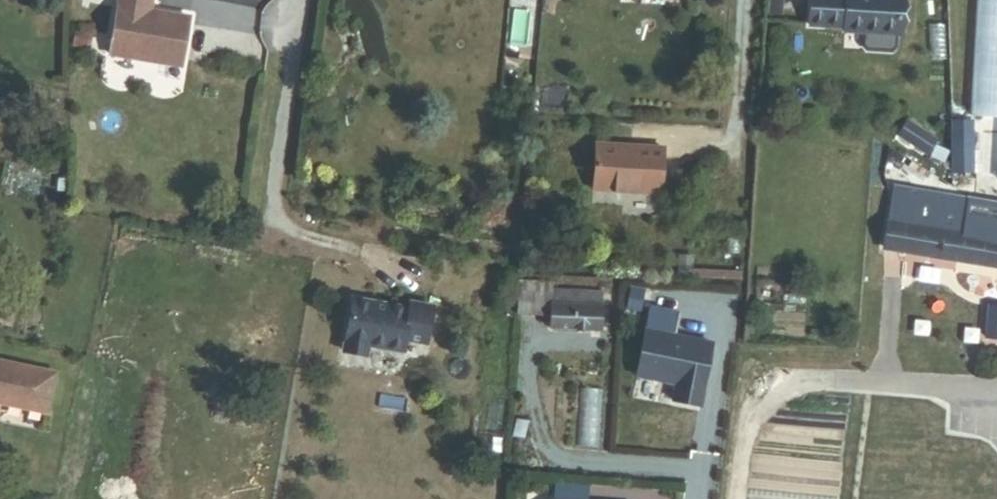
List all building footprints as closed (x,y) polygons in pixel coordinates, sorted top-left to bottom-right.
[(151,0),(118,0),(110,56),(180,67),(187,16),(150,11),(151,0)] [(903,0),(809,0),(807,28),(843,30),(843,35),(861,35),(860,46),(865,52),(892,53),(897,47),(898,37),(901,37),(903,0)] [(981,174),(996,175),(996,0),(992,0),(981,174)] [(908,118),(896,135),(926,156),(938,139),(908,118)] [(596,143),(592,191),(660,196),(663,147),(596,143)] [(969,217),(970,209),(972,200),(966,196),(896,183),(885,245),(996,264),(996,221),(969,217)] [(970,209),(969,217),(996,221),(996,213),(970,209)] [(603,308),(637,309),(638,290),(604,289),(603,293),(554,291),(554,280),(521,279),(520,316),(549,317),(549,331),(602,333),(603,308)] [(426,345),(433,307),(410,303),(409,309),(352,298),(343,351),(366,355),(368,346),(403,353),(405,341),(426,345)] [(674,312),(646,308),(634,374),(673,377),(673,400),(702,404),(711,343),(672,335),(674,312)] [(55,373),(0,361),(0,404),(47,414),(55,373)]
